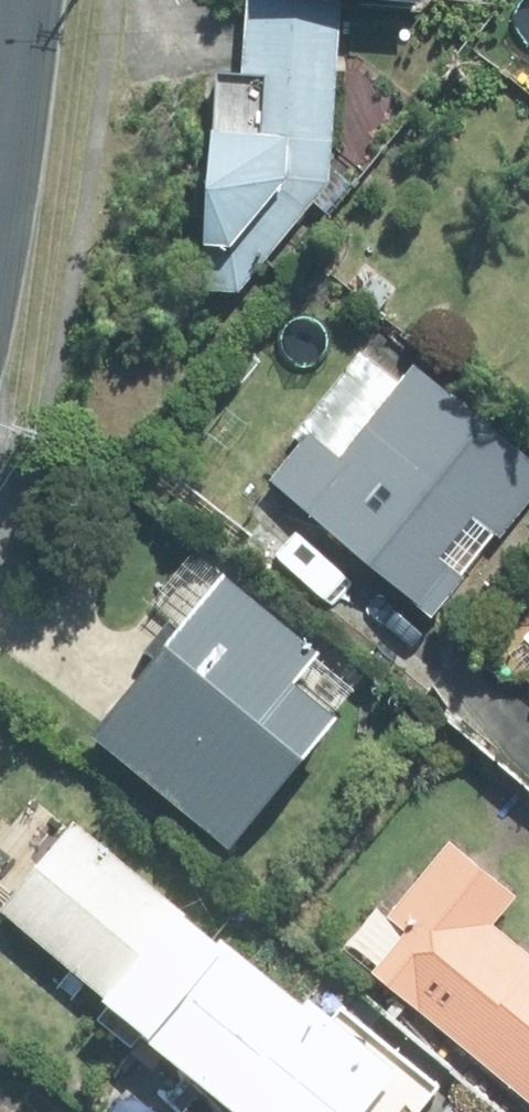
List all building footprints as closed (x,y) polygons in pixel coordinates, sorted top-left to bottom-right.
[(336,4),(281,0),(238,0),(231,77),(198,75),(185,252),(193,254),(191,295),(227,297),(323,185),(336,4)] [(402,10),(403,0),(281,0),(336,4),(402,10)] [(356,343),(385,368),(405,344),(375,321),(356,343)] [(405,362),(379,393),(347,366),(297,427),(300,429),(257,482),(421,617),(453,577),(427,555),(461,515),(488,538),(528,488),(528,464),(405,362)] [(85,731),(222,845),(327,720),(284,684),(311,652),(216,574),(85,731)] [(209,946),(67,822),(0,901),(0,918),(90,996),(84,1004),(127,1040),(209,946)] [(526,961),(484,926),(506,899),(441,842),(377,918),(394,933),(361,973),(528,1111),(528,956),(526,961)] [(127,1040),(209,1111),(349,1111),(378,1078),(293,1004),(286,1012),(209,946),(127,1040)]
